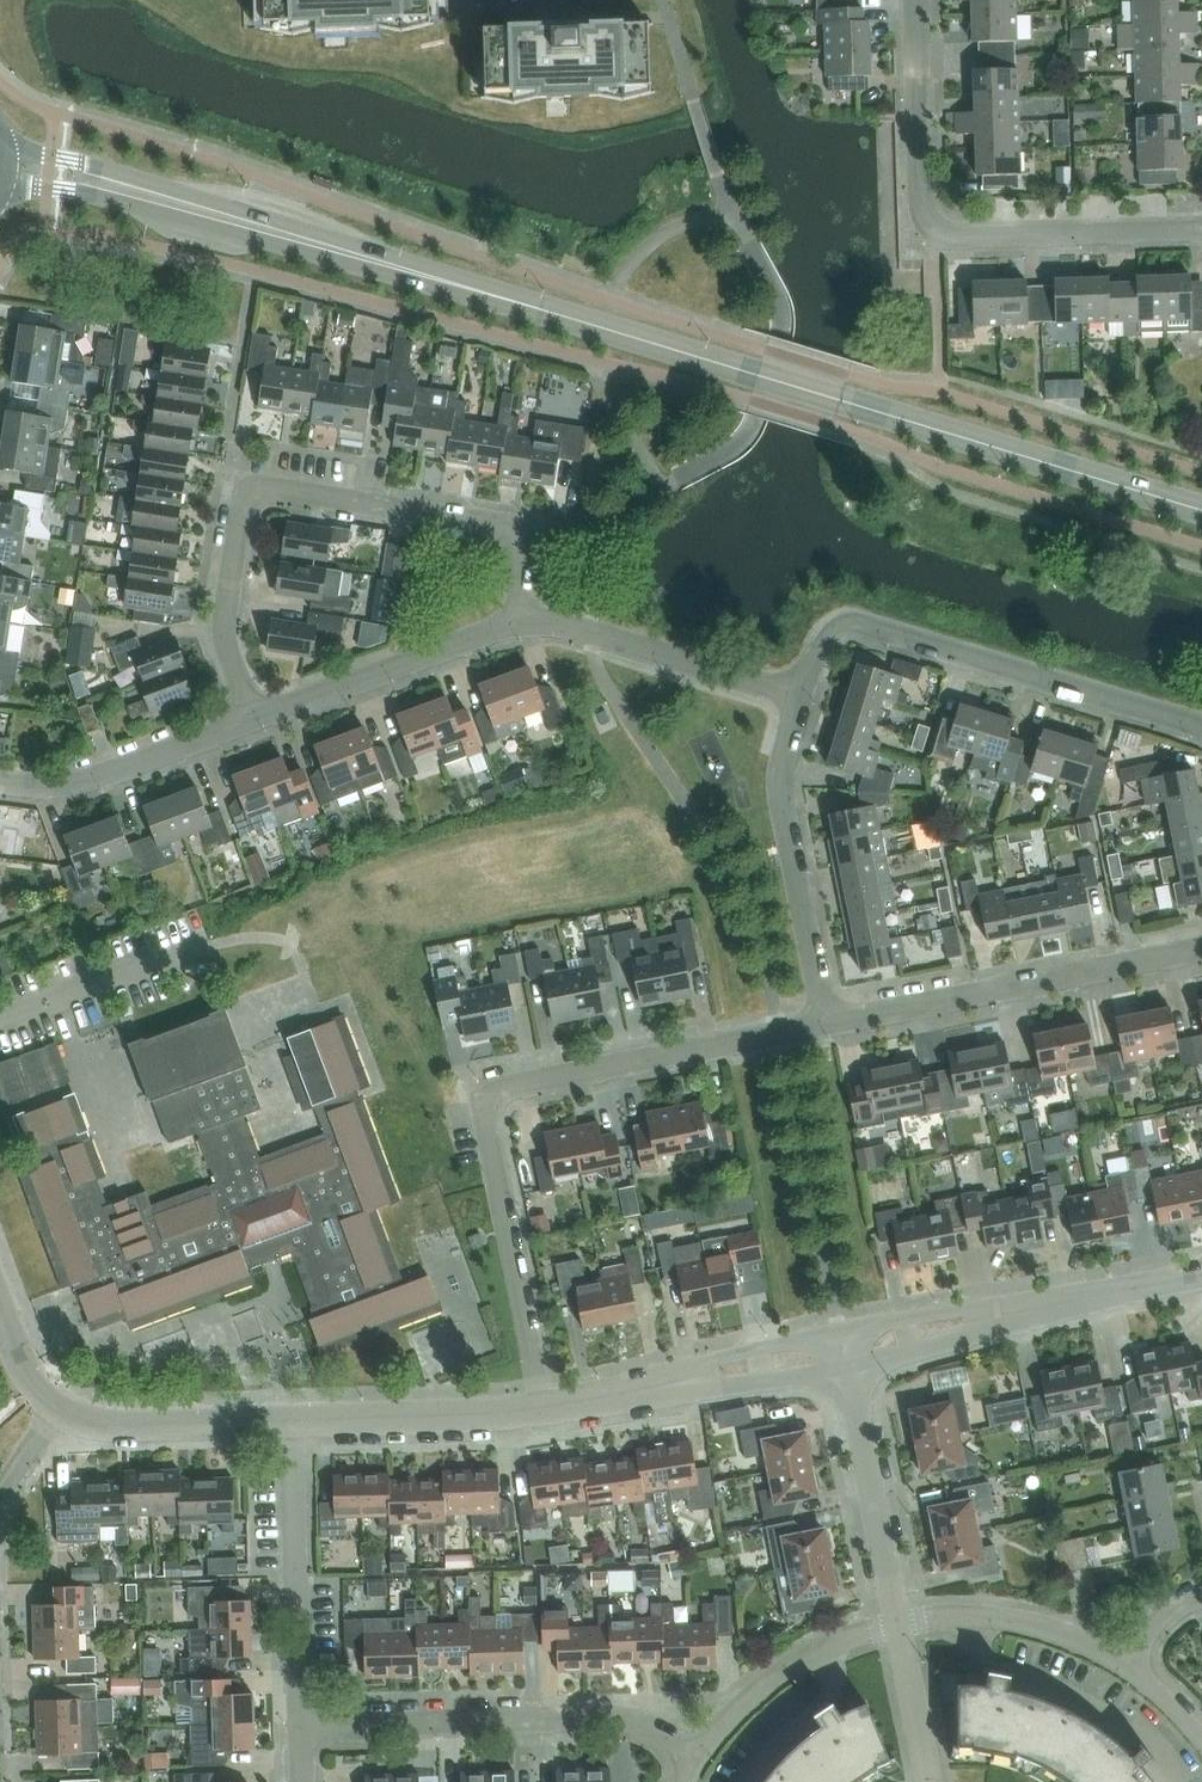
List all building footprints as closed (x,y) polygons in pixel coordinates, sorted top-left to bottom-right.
[(430,18),(430,0),(264,0),(265,28),(261,27),(260,29),(293,35),(319,29),(376,27),(402,32),(434,24),(434,22),(430,23),(430,18)] [(826,9),(855,8),(855,0),(816,0),(816,9),(826,9)] [(971,15),(1015,13),(1015,0),(952,0),(952,1),(971,0),(971,15)] [(1083,0),(1071,0),(1072,12),(1084,12),(1083,0)] [(1197,22),(1196,12),(1177,12),(1177,0),(1133,0),(1133,24),(1197,22)] [(869,49),(868,22),(863,22),(862,8),(855,8),(826,9),(816,9),(817,24),(824,23),(825,50),(869,49)] [(985,41),(986,55),(1014,54),(1014,40),(1016,40),(1015,13),(971,15),(972,42),(985,41)] [(653,25),(653,23),(592,25),(592,29),(567,30),(567,23),(566,23),(566,18),(539,19),(539,27),(479,29),(479,30),(483,30),(485,97),(481,97),(481,98),(514,104),(539,98),(597,96),(623,101),(655,93),(655,91),(651,92),(649,25),(653,25)] [(1197,33),(1197,22),(1133,24),(1116,25),(1117,51),(1134,51),(1134,50),(1178,49),(1178,34),(1197,33)] [(1089,28),(1070,28),(1071,50),(1090,49),(1089,28)] [(869,49),(825,50),(826,77),(828,77),(828,91),(857,90),(857,76),(870,76),(869,49)] [(1134,50),(1134,51),(1135,76),(1198,74),(1198,63),(1179,64),(1178,49),(1134,50)] [(1082,67),(1082,52),(1072,52),(1072,67),(1082,67)] [(973,70),(974,97),(1018,95),(1017,68),(1015,68),(1014,54),(986,55),(986,70),(973,70)] [(1136,103),(1138,103),(1166,102),(1180,102),(1179,85),(1198,85),(1198,74),(1135,76),(1136,103)] [(955,113),(956,123),(1018,121),(1018,95),(974,97),(974,112),(955,113)] [(1136,117),(1137,144),(1181,142),(1180,115),(1167,116),(1166,102),(1138,103),(1138,117),(1136,117)] [(1086,105),(1075,105),(1075,119),(1086,119),(1086,105)] [(975,133),(976,149),(1019,146),(1018,121),(956,123),(956,134),(975,133)] [(1068,134),(1053,135),(1054,148),(1069,147),(1068,134)] [(1182,169),(1181,142),(1137,144),(1138,170),(1139,185),(1169,184),(1168,169),(1182,169)] [(1019,146),(976,149),(976,175),(989,175),(990,189),(1018,188),(1017,173),(1019,173),(1019,146)] [(1071,180),(1055,180),(1055,196),(1056,197),(1061,197),(1072,197),(1072,196),(1071,180)] [(1201,331),(1201,288),(1190,288),(1190,275),(1163,276),(1165,332),(1191,331),(1191,332),(1201,331)] [(1136,290),(1122,291),(1124,336),(1138,336),(1138,332),(1165,332),(1163,276),(1136,277),(1136,290)] [(1108,278),(1081,279),(1082,323),(1108,322),(1109,337),(1124,336),(1122,291),(1108,291),(1108,278)] [(1054,292),(1040,293),(1041,322),(1056,322),(1056,323),(1082,323),(1081,279),(1054,279),(1054,292)] [(1026,280),(999,281),(1000,325),(1027,324),(1027,322),(1041,322),(1040,293),(1026,293),(1026,280)] [(975,338),(974,326),(1000,325),(999,281),(972,282),(973,295),(958,295),(959,324),(947,325),(948,339),(975,338)] [(305,301),(302,316),(313,318),(316,303),(305,301)] [(75,340),(76,334),(85,336),(87,319),(53,314),(50,330),(21,325),(17,353),(75,363),(75,362),(83,363),(84,357),(84,356),(75,340)] [(340,315),(338,324),(354,327),(355,318),(340,315)] [(398,326),(396,339),(405,340),(407,328),(398,326)] [(125,328),(122,346),(123,346),(136,348),(138,334),(138,330),(125,328)] [(247,370),(263,373),(258,407),(286,411),(292,369),(275,367),(278,347),(269,346),(271,335),(253,332),(247,370)] [(156,334),(155,337),(153,353),(165,355),(162,371),(205,378),(209,351),(168,345),(169,336),(156,334)] [(393,445),(421,449),(431,388),(424,387),(418,386),(419,378),(413,370),(409,370),(413,342),(396,339),(392,361),(386,399),(384,409),(399,411),(393,445)] [(440,356),(457,358),(458,348),(442,346),(440,356)] [(69,405),(72,383),(82,384),(85,364),(83,364),(75,363),(17,353),(12,381),(41,386),(39,401),(69,405)] [(292,369),(286,411),(312,415),(311,422),(312,423),(322,362),(323,354),(313,353),(310,372),(292,369)] [(97,355),(95,366),(110,368),(112,357),(97,355)] [(85,364),(91,365),(92,358),(84,357),(83,363),(83,364),(85,364)] [(377,358),(375,370),(365,369),(348,366),(345,385),(339,427),(366,431),(372,397),(386,399),(392,361),(377,358)] [(322,362),(312,423),(339,427),(345,385),(329,383),(332,363),(322,362)] [(161,380),(158,397),(201,403),(205,378),(162,371),(147,368),(146,378),(161,380)] [(118,376),(116,390),(127,392),(130,378),(118,376)] [(458,393),(431,388),(421,449),(447,453),(446,461),(447,461),(457,400),(458,393)] [(498,426),(480,423),(474,465),(500,469),(499,476),(500,477),(510,416),(511,408),(513,394),(503,392),(498,426)] [(150,421),(149,422),(197,429),(201,403),(158,397),(143,394),(142,404),(157,406),(154,422),(150,421)] [(524,397),(515,395),(512,409),(522,410),(524,397)] [(474,465),(480,423),(464,421),(467,402),(457,400),(447,461),(474,465)] [(69,405),(39,401),(37,416),(7,411),(3,439),(47,446),(48,445),(49,434),(51,434),(65,428),(69,405)] [(510,416),(500,477),(527,481),(533,439),(532,439),(517,437),(520,417),(510,416)] [(148,432),(145,448),(188,454),(192,429),(197,430),(197,429),(149,422),(134,420),(133,429),(148,432)] [(554,423),(535,420),(532,439),(533,439),(527,481),(554,485),(559,458),(580,462),(586,428),(578,426),(554,423)] [(90,438),(88,453),(97,455),(100,440),(90,438)] [(3,439),(0,458),(0,468),(28,472),(25,487),(55,492),(62,448),(48,445),(47,446),(3,439)] [(144,457),(141,473),(184,480),(188,454),(145,448),(130,445),(129,455),(144,457)] [(115,477),(125,479),(125,481),(140,483),(137,499),(180,506),(184,480),(141,473),(116,470),(115,477)] [(83,481),(81,495),(90,496),(92,482),(83,481)] [(42,510),(45,495),(16,490),(13,505),(0,503),(0,532),(24,536),(50,540),(51,533),(41,520),(42,510)] [(120,507),(136,509),(133,526),(181,532),(176,531),(180,506),(137,499),(122,497),(120,507)] [(71,521),(67,544),(84,546),(87,524),(71,521)] [(332,526),(331,530),(287,523),(283,552),(328,559),(330,544),(350,543),(352,529),(332,526)] [(181,532),(133,526),(123,524),(121,534),(136,536),(134,552),(177,558),(181,532)] [(0,532),(0,561),(4,562),(2,577),(31,582),(34,566),(19,563),(24,536),(0,532)] [(406,545),(387,542),(382,577),(401,580),(406,545)] [(132,562),(130,578),(173,584),(177,558),(134,552),(119,550),(117,559),(132,562)] [(322,599),(322,597),(339,600),(344,571),(327,568),(326,571),(281,563),(277,592),(322,599)] [(165,624),(167,610),(169,611),(173,584),(130,578),(114,575),(113,585),(128,587),(126,604),(136,605),(133,619),(165,624)] [(2,577),(0,587),(0,621),(10,622),(12,609),(14,610),(27,605),(31,582),(2,577)] [(61,587),(58,604),(73,606),(76,589),(61,587)] [(374,607),(372,621),(389,624),(392,610),(374,607)] [(272,620),(268,648),(313,656),(317,628),(342,632),(345,617),(309,612),(307,626),(272,620)] [(0,621),(0,665),(18,668),(20,652),(24,625),(10,622),(0,621)] [(361,637),(359,647),(368,649),(386,642),(388,627),(363,622),(361,637)] [(96,630),(72,626),(66,664),(91,668),(96,630)] [(145,680),(186,666),(175,637),(142,649),(138,636),(111,646),(120,671),(139,664),(145,680)] [(908,694),(898,691),(902,677),(918,682),(922,667),(894,658),(889,673),(858,663),(851,688),(882,697),(882,698),(905,705),(908,694)] [(0,665),(0,696),(1,696),(14,692),(18,668),(0,665)] [(141,682),(147,699),(128,706),(132,718),(151,711),(192,696),(181,668),(186,666),(145,680),(141,682)] [(529,667),(504,676),(520,718),(544,709),(552,730),(566,725),(552,687),(538,692),(529,667)] [(70,676),(77,698),(91,694),(83,672),(70,676)] [(475,716),(486,744),(486,745),(524,731),(519,718),(520,718),(504,676),(479,685),(489,711),(475,716)] [(882,697),(851,688),(848,696),(843,694),(837,712),(874,723),(882,698),(882,697)] [(443,765),(457,760),(482,750),(470,718),(456,723),(447,697),(422,706),(438,748),(437,748),(443,765)] [(988,708),(960,700),(950,733),(936,728),(928,756),(952,763),(956,747),(974,753),(988,708)] [(88,735),(101,730),(91,703),(78,708),(88,735)] [(438,748),(422,706),(397,715),(407,741),(393,746),(405,779),(419,774),(413,757),(437,748),(438,748)] [(988,708),(974,753),(970,766),(987,771),(986,773),(985,778),(995,781),(1010,786),(1011,781),(1020,754),(1005,749),(1015,716),(988,708)] [(866,750),(879,753),(882,742),(870,738),(874,723),(837,712),(832,730),(838,732),(835,740),(866,750)] [(919,724),(915,736),(927,739),(930,727),(919,724)] [(1034,758),(1020,754),(1011,781),(1026,786),(1031,770),(1058,778),(1071,733),(1044,725),(1034,758)] [(375,753),(365,727),(340,736),(360,791),(399,776),(388,748),(375,753)] [(1117,743),(1137,750),(1141,736),(1121,730),(1117,743)] [(1092,816),(1095,807),(1103,779),(1089,775),(1099,742),(1071,733),(1058,778),(1073,783),(1069,800),(1079,803),(1075,820),(1092,816)] [(360,791),(340,736),(315,746),(325,771),(311,777),(322,805),(360,791)] [(927,739),(915,736),(911,748),(923,751),(927,739)] [(858,791),(889,793),(895,773),(875,768),(879,753),(866,750),(835,740),(828,764),(863,775),(858,791)] [(1112,752),(1107,768),(1128,763),(1125,749),(1112,752)] [(319,812),(317,807),(306,779),(293,784),(283,758),(258,767),(274,809),(280,827),(319,812)] [(1142,791),(1150,789),(1153,803),(1166,801),(1165,800),(1198,794),(1193,769),(1161,775),(1158,761),(1119,769),(1122,783),(1140,780),(1142,791)] [(261,814),(274,809),(258,767),(233,776),(243,802),(229,807),(240,836),(266,826),(261,814)] [(538,767),(524,772),(528,783),(530,789),(545,784),(543,778),(538,767)] [(521,768),(499,776),(505,792),(505,794),(528,785),(527,783),(521,768)] [(197,787),(171,797),(185,836),(201,830),(206,846),(217,842),(219,846),(232,841),(221,810),(208,814),(197,787)] [(496,789),(483,794),(485,799),(487,804),(500,799),(498,794),(496,789)] [(891,805),(889,793),(858,791),(861,807),(829,814),(835,838),(867,832),(867,833),(880,830),(875,808),(891,805)] [(1166,801),(1171,827),(1201,821),(1201,802),(1199,802),(1198,794),(1165,800),(1166,801)] [(153,870),(166,866),(178,861),(171,842),(185,836),(171,797),(144,807),(154,834),(141,839),(153,870)] [(1098,814),(1101,826),(1112,823),(1110,811),(1098,814)] [(118,816),(91,826),(106,866),(122,860),(127,875),(138,871),(140,876),(153,870),(141,839),(128,844),(118,816)] [(1093,821),(1077,824),(1080,844),(1097,841),(1093,821)] [(1176,854),(1201,849),(1201,821),(1171,827),(1176,854)] [(966,840),(969,828),(955,824),(951,836),(966,840)] [(62,869),(68,887),(72,896),(96,887),(90,871),(106,866),(91,826),(64,836),(75,864),(62,869)] [(1033,839),(1032,833),(1030,827),(1019,830),(1021,841),(1033,839)] [(834,866),(885,856),(880,830),(867,833),(867,832),(835,838),(836,847),(831,848),(834,866)] [(1006,832),(1007,838),(1008,844),(1021,841),(1019,830),(1006,832)] [(926,836),(928,848),(940,846),(937,833),(926,836)] [(330,843),(314,849),(319,861),(319,862),(335,857),(334,855),(330,843)] [(940,846),(928,848),(931,860),(942,858),(940,846)] [(1181,880),(1182,881),(1201,877),(1201,849),(1176,854),(1181,880)] [(259,853),(245,859),(255,884),(255,885),(269,880),(269,879),(259,853)] [(1106,855),(1109,867),(1120,865),(1118,853),(1106,855)] [(1059,892),(1066,924),(1091,919),(1084,888),(1098,885),(1092,855),(1078,858),(1081,874),(1056,879),(1059,892)] [(844,884),(845,892),(890,883),(885,856),(834,866),(838,885),(844,884)] [(1109,867),(1111,880),(1123,878),(1120,865),(1109,867)] [(1045,881),(1030,885),(1040,935),(1058,931),(1057,926),(1066,924),(1059,892),(1056,879),(1055,874),(1044,876),(1045,881)] [(1169,882),(1174,908),(1201,902),(1201,877),(1182,881),(1181,880),(1169,882)] [(153,879),(143,882),(148,895),(157,891),(153,879)] [(987,940),(1012,935),(1005,903),(1006,902),(1003,890),(978,895),(975,879),(961,882),(967,911),(981,908),(987,940)] [(841,902),(845,920),(883,913),(883,914),(896,911),(890,883),(845,892),(847,901),(841,902)] [(1021,939),(1040,935),(1030,885),(1003,890),(1006,902),(1005,903),(1012,935),(1020,933),(1021,939)] [(936,889),(939,901),(950,899),(948,887),(936,889)] [(1120,924),(1132,921),(1135,921),(1129,891),(1114,894),(1120,924)] [(950,899),(939,901),(941,913),(953,911),(950,899)] [(888,940),(886,930),(883,914),(883,913),(845,920),(849,939),(854,938),(856,946),(888,940)] [(930,915),(920,917),(923,929),(932,927),(930,915)] [(678,933),(654,937),(666,1000),(691,995),(682,949),(696,946),(690,918),(676,921),(678,933)] [(947,958),(958,956),(962,955),(956,925),(941,928),(947,958)] [(666,1000),(654,937),(640,940),(638,928),(613,933),(618,961),(632,959),(641,1005),(666,1000)] [(896,928),(886,930),(888,940),(856,946),(861,971),(906,962),(901,936),(898,937),(896,928)] [(603,1013),(598,983),(612,980),(603,935),(589,938),(592,956),(583,958),(584,967),(569,970),(579,1018),(603,1013)] [(439,946),(427,948),(429,960),(441,958),(439,946)] [(554,1023),(579,1018),(569,970),(556,973),(553,958),(541,960),(539,949),(525,952),(530,980),(545,977),(554,1023)] [(0,951),(0,978),(12,974),(3,950),(0,951)] [(495,985),(481,987),(491,1035),(516,1030),(506,984),(520,981),(515,953),(499,956),(502,968),(492,970),(495,985)] [(437,969),(439,979),(433,980),(442,1027),(463,1022),(467,1040),(491,1035),(481,987),(468,990),(465,975),(455,977),(453,966),(437,969)] [(1170,1007),(1142,1013),(1151,1056),(1178,1051),(1181,1067),(1196,1064),(1190,1037),(1176,1039),(1170,1007)] [(292,1253),(296,1263),(316,1317),(309,1319),(322,1353),(441,1309),(428,1275),(413,1280),(410,1270),(399,1275),(374,1209),(398,1200),(357,1090),(368,1086),(343,1018),(288,1038),(294,1056),(286,1060),(304,1109),(315,1105),(326,1135),(260,1160),(246,1124),(264,1118),(260,1109),(261,1109),(246,1067),(247,1066),(225,1008),(210,1014),(210,1015),(145,1040),(144,1038),(129,1044),(150,1102),(153,1101),(170,1144),(198,1133),(216,1183),(152,1207),(146,1191),(105,1206),(95,1179),(104,1175),(90,1139),(74,1095),(16,1117),(34,1167),(21,1172),(63,1287),(61,1287),(62,1289),(78,1283),(82,1293),(79,1295),(92,1329),(126,1316),(131,1327),(252,1282),(248,1269),(292,1253)] [(1122,1050),(1108,1053),(1113,1081),(1112,1081),(1115,1095),(1132,1092),(1129,1079),(1139,1077),(1135,1059),(1151,1056),(1142,1013),(1115,1018),(1122,1050)] [(1099,1083),(1112,1081),(1113,1081),(1108,1053),(1094,1056),(1087,1024),(1060,1029),(1068,1073),(1082,1070),(1091,1085),(1099,1083)] [(1039,1067),(1025,1070),(1030,1097),(1030,1098),(1056,1093),(1053,1076),(1068,1073),(1060,1029),(1033,1035),(1039,1067)] [(1201,1063),(1201,1034),(1190,1037),(1196,1064),(1201,1063)] [(986,1107),(1004,1104),(1004,1107),(1031,1101),(1030,1098),(1030,1097),(1025,1070),(1024,1068),(1009,1071),(1003,1040),(975,1046),(984,1091),(983,1091),(986,1107)] [(68,1081),(55,1045),(0,1065),(0,1106),(68,1081)] [(938,1082),(944,1112),(970,1106),(968,1094),(983,1091),(984,1091),(975,1046),(947,1052),(953,1080),(938,1082)] [(917,1058),(889,1063),(900,1118),(917,1115),(917,1117),(944,1112),(938,1082),(923,1086),(917,1058)] [(864,1080),(849,1083),(852,1100),(858,1129),(885,1124),(884,1122),(900,1118),(889,1063),(862,1069),(864,1080)] [(723,1119),(712,1122),(709,1111),(702,1112),(700,1101),(673,1107),(682,1151),(709,1146),(711,1158),(730,1154),(723,1119)] [(645,1112),(647,1122),(633,1125),(643,1172),(657,1169),(655,1156),(682,1151),(673,1107),(645,1112)] [(1159,1114),(1136,1119),(1138,1129),(1161,1125),(1159,1114)] [(599,1122),(571,1127),(580,1171),(598,1168),(599,1174),(603,1177),(609,1176),(609,1179),(624,1176),(617,1141),(603,1144),(599,1122)] [(553,1177),(580,1171),(571,1127),(544,1133),(548,1155),(534,1157),(541,1193),(556,1190),(553,1177)] [(1062,1136),(1043,1140),(1046,1155),(1065,1151),(1062,1136)] [(946,1137),(938,1139),(936,1144),(937,1150),(948,1148),(946,1137)] [(871,1147),(857,1150),(861,1170),(875,1167),(871,1147)] [(1029,1155),(1033,1172),(1045,1170),(1041,1152),(1029,1155)] [(974,1180),(969,1153),(955,1155),(961,1183),(974,1180)] [(1148,1166),(1133,1169),(1139,1199),(1153,1196),(1159,1225),(1187,1219),(1178,1175),(1151,1180),(1148,1166)] [(1107,1189),(1094,1192),(1103,1236),(1131,1230),(1125,1201),(1139,1199),(1133,1169),(1104,1175),(1107,1189)] [(1178,1175),(1187,1219),(1201,1216),(1201,1170),(1178,1175)] [(1023,1196),(1006,1199),(1015,1244),(1043,1238),(1037,1210),(1053,1207),(1047,1178),(1020,1183),(1023,1196)] [(1075,1241),(1103,1236),(1094,1192),(1066,1197),(1063,1183),(1049,1186),(1055,1216),(1069,1213),(1075,1241)] [(704,1184),(690,1186),(693,1201),(707,1198),(704,1184)] [(987,1190),(960,1195),(966,1224),(982,1221),(987,1249),(1015,1244),(1006,1199),(989,1202),(987,1190)] [(750,1194),(731,1198),(733,1213),(753,1209),(750,1194)] [(936,1213),(920,1216),(929,1261),(957,1255),(951,1227),(966,1224),(960,1195),(934,1200),(936,1213)] [(637,1201),(623,1204),(625,1215),(640,1212),(637,1201)] [(901,1266),(929,1261),(920,1216),(904,1219),(901,1207),(875,1212),(881,1242),(896,1239),(901,1266)] [(661,1226),(658,1211),(645,1213),(648,1228),(661,1226)] [(548,1213),(530,1217),(534,1234),(551,1230),(548,1213)] [(727,1236),(702,1241),(705,1258),(703,1258),(712,1302),(739,1297),(733,1267),(763,1261),(757,1230),(741,1233),(727,1236)] [(480,1233),(468,1238),(472,1249),(485,1245),(480,1233)] [(671,1240),(657,1243),(664,1278),(678,1275),(679,1282),(685,1308),(712,1302),(703,1258),(700,1243),(673,1248),(671,1240)] [(627,1264),(600,1269),(602,1278),(610,1322),(638,1317),(631,1285),(645,1282),(638,1247),(624,1250),(627,1264)] [(570,1261),(555,1264),(563,1299),(577,1296),(583,1328),(610,1322),(602,1278),(585,1282),(580,1259),(570,1261)] [(1162,1346),(1171,1391),(1187,1388),(1190,1401),(1201,1398),(1201,1367),(1195,1369),(1190,1341),(1162,1346)] [(1171,1391),(1162,1346),(1134,1352),(1140,1380),(1125,1383),(1131,1412),(1157,1407),(1155,1395),(1171,1391)] [(1096,1360),(1068,1365),(1077,1410),(1093,1407),(1096,1419),(1122,1414),(1116,1385),(1102,1388),(1096,1360)] [(1061,1414),(1077,1410),(1068,1365),(1040,1371),(1046,1399),(1031,1402),(1037,1431),(1063,1426),(1061,1414)] [(916,1441),(971,1430),(962,1385),(934,1391),(937,1405),(910,1410),(911,1416),(907,1416),(910,1431),(914,1430),(916,1441)] [(1024,1396),(985,1404),(990,1425),(1028,1417),(1024,1396)] [(746,1408),(737,1410),(739,1421),(749,1419),(746,1408)] [(774,1424),(740,1431),(745,1458),(766,1454),(769,1471),(810,1463),(808,1451),(812,1451),(809,1437),(805,1437),(804,1432),(777,1438),(774,1424)] [(980,1475),(977,1460),(983,1459),(959,1443),(957,1433),(916,1441),(919,1452),(914,1453),(917,1468),(921,1467),(923,1472),(949,1467),(952,1481),(980,1475)] [(1146,1449),(1144,1436),(1134,1438),(1137,1451),(1146,1449)] [(1115,1453),(1133,1450),(1131,1437),(1113,1440),(1115,1453)] [(671,1501),(687,1498),(689,1510),(715,1507),(710,1474),(696,1476),(691,1441),(664,1445),(670,1487),(669,1487),(671,1501)] [(664,1445),(636,1449),(644,1503),(655,1502),(658,1522),(674,1520),(671,1501),(669,1487),(670,1487),(664,1445)] [(616,1503),(633,1500),(634,1512),(645,1510),(644,1503),(636,1449),(636,1450),(637,1457),(611,1461),(616,1503)] [(582,1457),(555,1461),(561,1503),(563,1517),(590,1512),(582,1457)] [(583,1457),(582,1457),(590,1512),(591,1518),(602,1517),(600,1505),(616,1503),(611,1461),(584,1465),(583,1457)] [(528,1466),(533,1501),(519,1503),(523,1531),(548,1527),(545,1506),(561,1503),(555,1461),(528,1466)] [(812,1474),(810,1463),(769,1471),(773,1488),(759,1490),(764,1519),(793,1513),(790,1499),(816,1494),(815,1488),(819,1487),(817,1473),(812,1474)] [(1165,1482),(1161,1463),(1119,1472),(1124,1500),(1173,1490),(1171,1481),(1165,1482)] [(124,1471),(125,1481),(127,1525),(139,1525),(139,1515),(153,1514),(152,1470),(124,1471)] [(179,1470),(152,1470),(153,1514),(168,1514),(168,1524),(180,1524),(179,1479),(179,1470)] [(470,1470),(443,1471),(445,1525),(455,1525),(455,1513),(471,1512),(470,1470)] [(498,1470),(470,1470),(471,1512),(472,1512),(472,1527),(488,1526),(488,1532),(514,1530),(513,1504),(500,1504),(498,1470)] [(416,1479),(417,1522),(418,1534),(434,1534),(435,1548),(445,1548),(445,1525),(443,1471),(442,1471),(442,1479),(416,1479)] [(1082,1481),(1080,1472),(1064,1475),(1065,1484),(1082,1481)] [(388,1473),(361,1474),(362,1516),(379,1515),(380,1527),(390,1527),(388,1473)] [(388,1473),(390,1527),(390,1535),(401,1534),(401,1522),(417,1522),(416,1479),(389,1480),(389,1473),(388,1473)] [(333,1475),(334,1502),(319,1503),(320,1537),(347,1536),(346,1516),(362,1516),(361,1474),(333,1475)] [(206,1478),(179,1479),(180,1524),(180,1533),(192,1533),(192,1523),(207,1522),(206,1478)] [(233,1478),(206,1478),(207,1522),(222,1522),(222,1532),(235,1531),(233,1478)] [(125,1481),(99,1482),(100,1526),(101,1526),(115,1525),(115,1535),(128,1535),(127,1525),(125,1481)] [(934,1527),(936,1538),(977,1530),(973,1513),(994,1509),(992,1495),(989,1481),(951,1489),(954,1503),(930,1508),(931,1513),(927,1514),(930,1528),(934,1527)] [(71,1482),(71,1492),(56,1493),(57,1542),(101,1540),(101,1526),(100,1526),(99,1482),(71,1482)] [(1173,1490),(1124,1500),(1130,1527),(1172,1519),(1168,1500),(1174,1499),(1173,1490)] [(1172,1519),(1130,1527),(1135,1555),(1177,1546),(1172,1519)] [(775,1571),(834,1559),(829,1533),(825,1534),(823,1529),(797,1534),(794,1520),(766,1526),(775,1571)] [(980,1547),(977,1530),(936,1538),(938,1550),(934,1551),(937,1565),(941,1564),(942,1569),(969,1564),(972,1578),(1000,1572),(994,1544),(980,1547)] [(1090,1567),(1084,1536),(1055,1542),(1061,1573),(1090,1567)] [(649,1549),(631,1549),(631,1562),(631,1563),(649,1563),(649,1561),(649,1549)] [(679,1550),(657,1554),(659,1564),(680,1560),(679,1550)] [(614,1551),(599,1551),(599,1562),(614,1562),(614,1551)] [(596,1552),(583,1553),(584,1562),(597,1560),(596,1552)] [(390,1554),(390,1570),(391,1570),(406,1570),(406,1568),(406,1554),(390,1554)] [(459,1554),(446,1554),(446,1567),(460,1567),(459,1554)] [(382,1556),(366,1557),(367,1575),(383,1574),(382,1556)] [(237,1574),(236,1557),(208,1558),(208,1575),(237,1574)] [(834,1559),(775,1571),(784,1615),(812,1610),(809,1596),(836,1591),(835,1585),(839,1584),(834,1559)] [(684,1560),(669,1563),(671,1575),(686,1572),(684,1560)] [(181,1561),(164,1562),(164,1576),(165,1577),(182,1577),(182,1566),(181,1561)] [(150,1563),(136,1563),(137,1576),(137,1577),(151,1576),(150,1563)] [(202,1565),(182,1566),(182,1577),(203,1576),(203,1575),(202,1565)] [(117,1566),(103,1566),(103,1582),(118,1582),(117,1566)] [(99,1567),(83,1567),(83,1570),(83,1581),(100,1581),(99,1567)] [(83,1570),(73,1570),(73,1581),(83,1581),(83,1570)] [(659,1570),(641,1570),(641,1587),(660,1587),(659,1570)] [(607,1571),(591,1571),(592,1585),(607,1585),(607,1571)] [(618,1591),(618,1571),(608,1571),(609,1591),(618,1591)] [(633,1572),(619,1572),(619,1583),(634,1583),(633,1572)] [(467,1576),(457,1576),(457,1586),(467,1586),(467,1576)] [(386,1581),(368,1582),(369,1597),(387,1596),(386,1581)] [(138,1582),(127,1583),(128,1600),(138,1599),(138,1582)] [(95,1630),(94,1586),(62,1587),(55,1587),(55,1605),(33,1605),(34,1632),(79,1630),(95,1630)] [(207,1629),(251,1628),(250,1600),(218,1600),(218,1587),(220,1587),(220,1586),(188,1586),(189,1614),(207,1619),(207,1629)] [(537,1588),(524,1588),(524,1603),(537,1603),(537,1588)] [(717,1666),(716,1635),(732,1635),(730,1595),(713,1596),(714,1603),(702,1603),(703,1623),(688,1624),(690,1667),(717,1666)] [(392,1676),(419,1675),(419,1668),(418,1668),(417,1632),(416,1632),(416,1625),(416,1617),(416,1610),(415,1598),(404,1598),(405,1618),(390,1617),(391,1633),(392,1676)] [(470,1674),(497,1673),(496,1630),(497,1630),(496,1615),(481,1616),(480,1598),(469,1598),(469,1609),(470,1609),(470,1631),(471,1666),(470,1666),(470,1674)] [(662,1617),(663,1617),(664,1625),(663,1625),(663,1661),(663,1668),(690,1667),(688,1624),(673,1624),(672,1602),(661,1603),(661,1604),(662,1617)] [(609,1619),(609,1604),(598,1605),(598,1612),(599,1627),(583,1627),(585,1670),(612,1669),(611,1662),(610,1626),(609,1626),(609,1619)] [(609,1619),(609,1626),(610,1626),(611,1662),(637,1661),(636,1618),(620,1619),(619,1604),(609,1604),(609,1619)] [(651,1604),(651,1618),(636,1618),(637,1661),(663,1661),(663,1625),(664,1625),(663,1617),(662,1617),(661,1604),(651,1604)] [(542,1641),(557,1640),(558,1671),(585,1670),(583,1627),(569,1628),(568,1607),(541,1608),(542,1641)] [(459,1624),(443,1624),(444,1667),(470,1666),(471,1666),(470,1631),(470,1609),(469,1609),(459,1609),(459,1624)] [(444,1667),(443,1624),(427,1625),(427,1610),(416,1610),(416,1617),(416,1625),(416,1632),(417,1632),(418,1668),(419,1668),(444,1667)] [(497,1673),(524,1672),(523,1641),(538,1641),(537,1613),(511,1614),(511,1629),(497,1630),(496,1630),(497,1673)] [(390,1617),(344,1619),(345,1647),(364,1646),(365,1677),(392,1676),(391,1633),(390,1617)] [(220,1670),(219,1657),(252,1656),(251,1628),(207,1629),(189,1629),(190,1657),(180,1657),(180,1672),(223,1671),(223,1670),(220,1670)] [(79,1630),(34,1632),(34,1658),(66,1657),(67,1673),(96,1672),(96,1656),(79,1656),(79,1630)] [(1151,1778),(1146,1772),(1141,1765),(1150,1756),(1153,1759),(1154,1758),(1140,1743),(1139,1744),(1141,1747),(1132,1757),(1126,1751),(1120,1745),(1113,1739),(1107,1734),(1100,1729),(1093,1724),(1086,1720),(1079,1715),(1071,1711),(1064,1708),(1056,1704),(1048,1701),(1040,1698),(1032,1695),(1024,1693),(1016,1691),(1008,1689),(1010,1675),(997,1673),(988,1671),(986,1685),(974,1684),(957,1684),(957,1746),(972,1746),(992,1750),(990,1762),(1002,1765),(1013,1769),(1019,1771),(1029,1775),(1040,1781),(1042,1781),(1154,1781),(1151,1778)] [(112,1678),(113,1692),(140,1692),(140,1678),(112,1678)] [(231,1678),(223,1679),(175,1680),(175,1703),(192,1707),(192,1723),(253,1721),(253,1693),(231,1693),(231,1678)] [(162,1679),(143,1679),(144,1696),(162,1695),(162,1679)] [(102,1692),(97,1693),(96,1683),(67,1684),(68,1700),(36,1701),(37,1727),(98,1725),(98,1723),(114,1722),(113,1698),(102,1698),(102,1692)] [(859,1777),(876,1766),(890,1760),(866,1702),(850,1709),(840,1714),(832,1702),(825,1707),(814,1715),(821,1726),(815,1731),(808,1736),(801,1741),(795,1747),(789,1753),(783,1759),(777,1765),(772,1771),(766,1778),(763,1781),(862,1781),(859,1777)] [(253,1721),(192,1723),(193,1766),(226,1765),(226,1764),(223,1764),(223,1750),(254,1749),(253,1721)] [(37,1727),(37,1754),(69,1753),(70,1768),(99,1768),(98,1725),(37,1727)] [(164,1753),(145,1754),(145,1770),(165,1769),(164,1753)] [(610,1768),(583,1769),(583,1781),(610,1781),(610,1768)] [(557,1781),(583,1781),(583,1769),(556,1770),(557,1781)] [(515,1771),(488,1772),(488,1781),(515,1781),(515,1771)] [(461,1781),(488,1781),(488,1772),(461,1772),(461,1781)] [(222,1773),(174,1774),(174,1781),(222,1781),(222,1773)] [(392,1774),(392,1781),(419,1781),(419,1774),(392,1774)]
